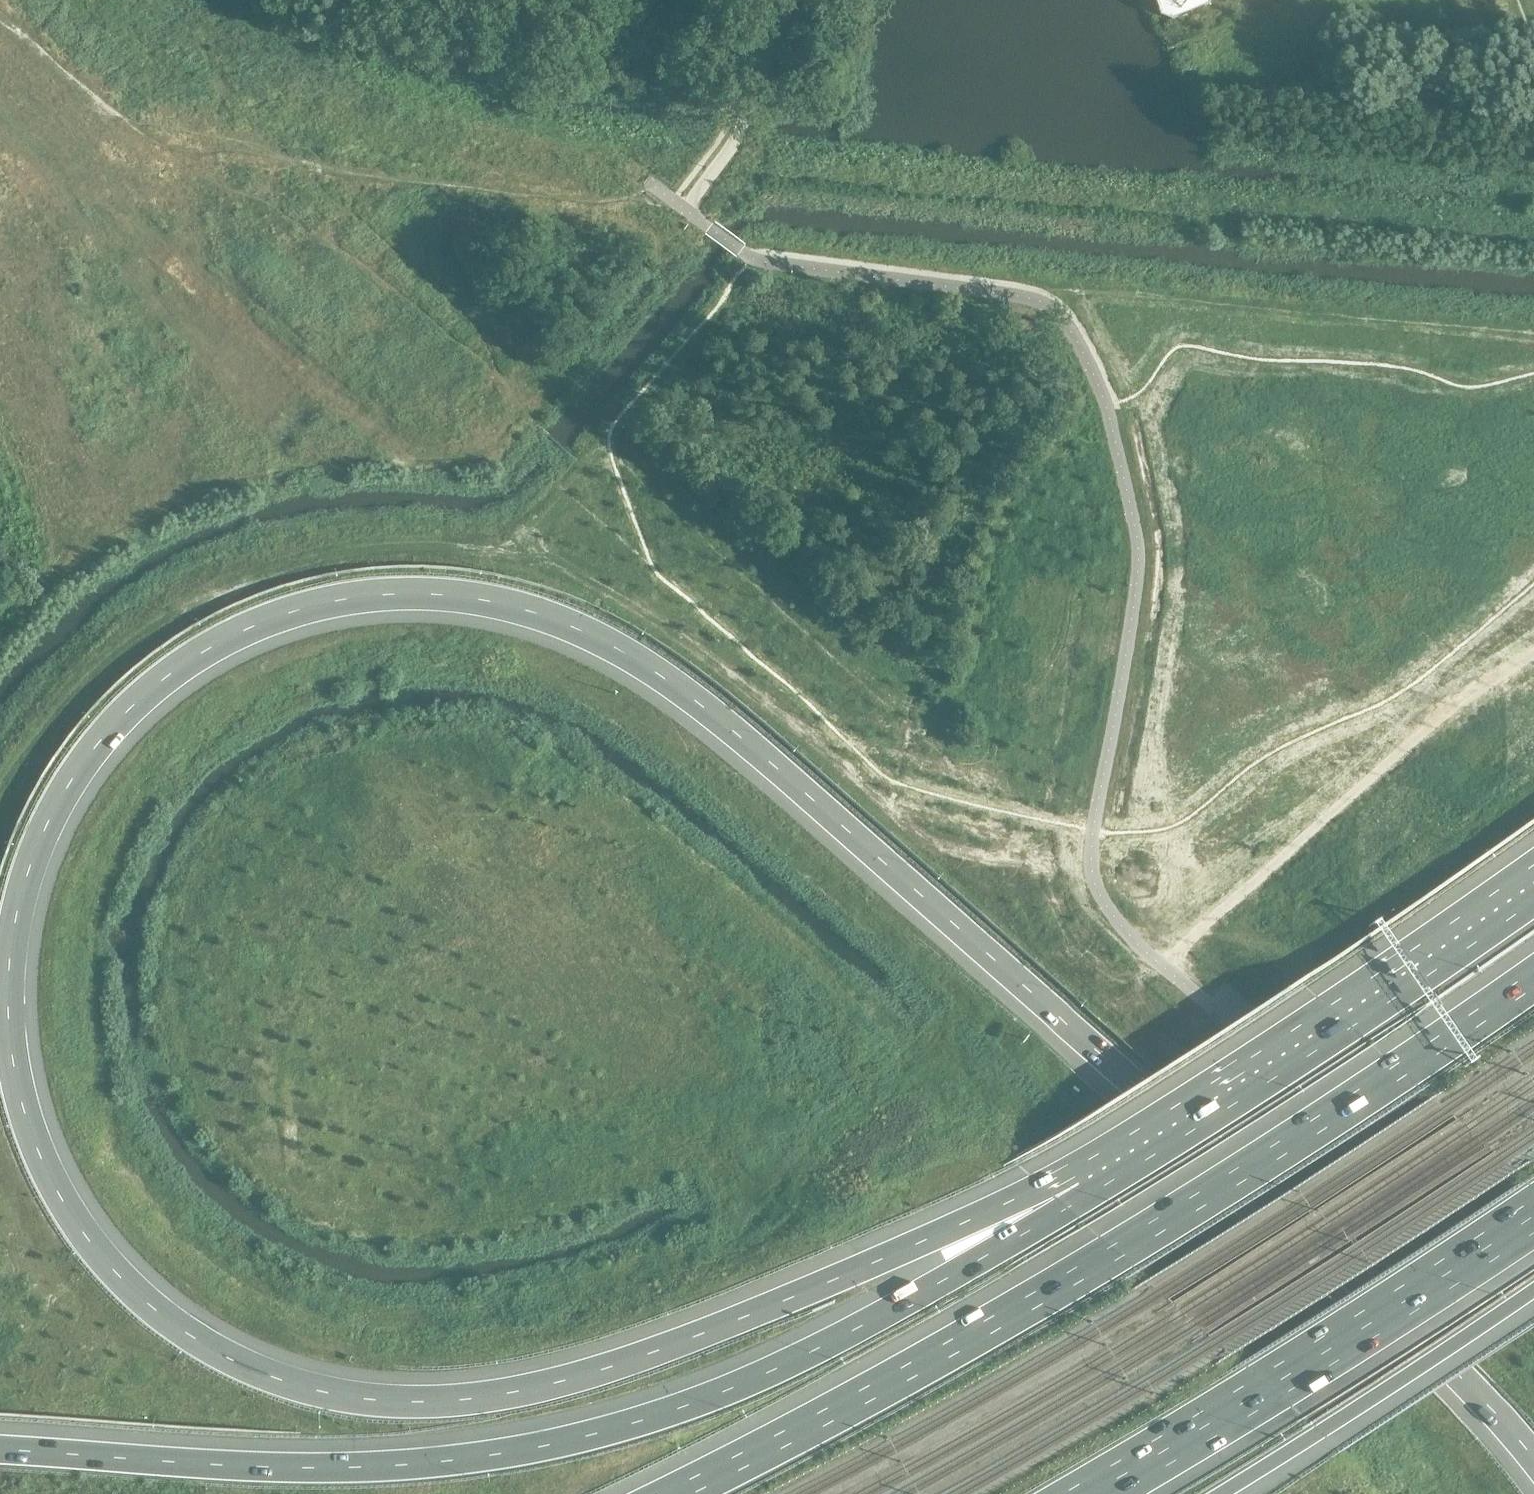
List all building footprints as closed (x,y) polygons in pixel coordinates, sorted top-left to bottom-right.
[(1160,16),(1171,21),(1209,5),(1212,0),(1153,0),(1160,16)]
